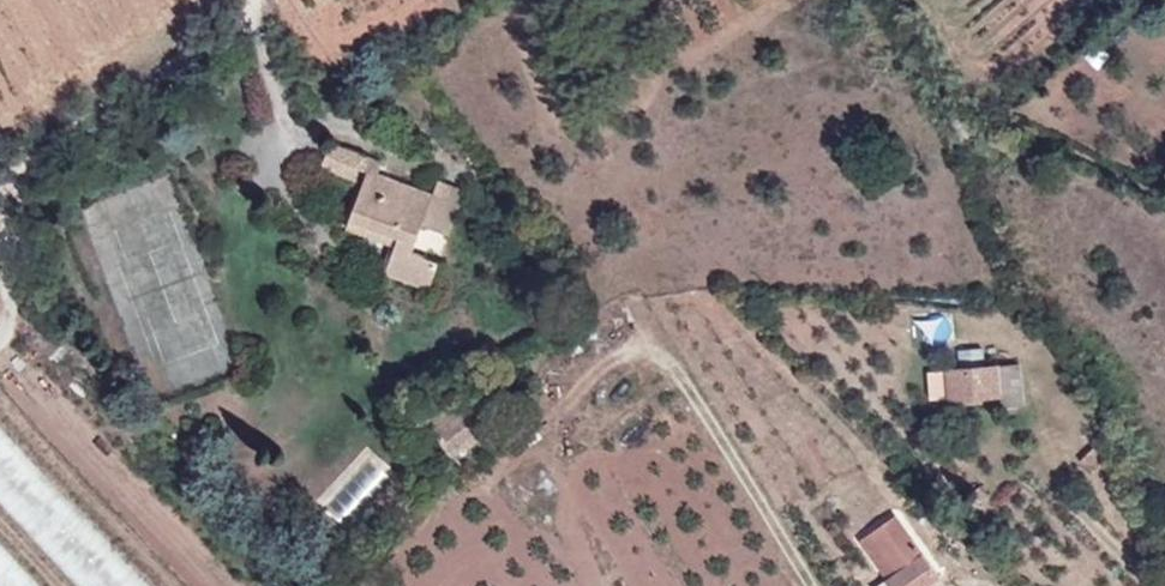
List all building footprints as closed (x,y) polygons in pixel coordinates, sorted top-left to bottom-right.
[(360,166),(364,155),(330,142),(322,164),(356,178),(360,166)] [(16,159),(12,153),(2,160),(5,166),(16,159)] [(383,162),(364,155),(360,166),(369,169),(378,173),(383,162)] [(238,179),(229,169),(219,178),(229,188),(238,179)] [(434,194),(378,173),(369,169),(350,217),(399,235),(387,272),(430,287),(439,261),(412,251),(422,223),(450,232),(466,190),(438,179),(434,194)] [(999,366),(1001,386),(1021,385),(1019,364),(999,366)] [(1001,393),(1001,386),(999,366),(929,371),(931,398),(1001,393)] [(451,454),(481,431),(454,393),(423,414),(451,454)] [(489,441),(481,431),(451,454),(459,465),(489,441)] [(1104,456),(1091,444),(1080,458),(1092,470),(1104,456)] [(422,462),(412,445),(401,450),(411,468),(422,462)] [(988,493),(981,486),(974,493),(981,500),(988,493)] [(890,578),(878,585),(926,585),(940,575),(897,513),(872,531),(900,570),(890,578)] [(863,538),(890,578),(900,570),(872,531),(863,538)]
